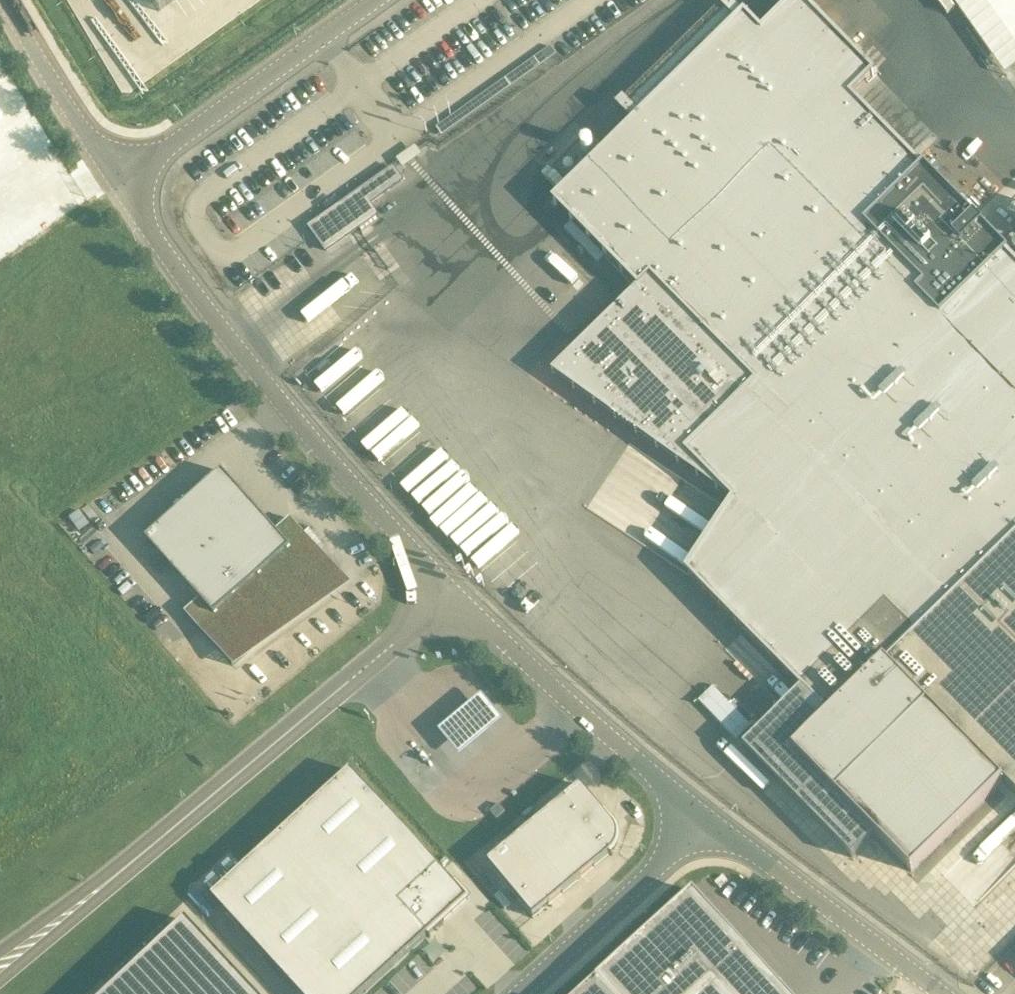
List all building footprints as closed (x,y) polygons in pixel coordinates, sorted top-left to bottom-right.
[(159,13),(176,0),(150,0),(159,13)] [(554,204),(556,206),(557,204),(572,219),(570,220),(571,222),(573,220),(588,236),(587,238),(588,239),(590,238),(605,253),(603,255),(605,256),(607,255),(622,270),(620,272),(622,274),(624,272),(639,288),(638,289),(639,290),(581,347),(577,351),(576,351),(576,352),(575,353),(574,354),(573,355),(573,356),(572,356),(572,357),(572,358),(571,359),(571,360),(571,361),(570,362),(570,363),(570,364),(570,365),(570,366),(570,367),(570,368),(570,369),(570,370),(570,371),(570,372),(570,373),(570,374),(571,374),(571,375),(571,376),(571,377),(572,378),(573,379),(573,381),(574,382),(575,383),(576,384),(577,386),(578,387),(578,388),(579,389),(580,390),(633,420),(633,429),(688,468),(694,462),(734,503),(688,573),(829,717),(808,737),(784,711),(745,750),(854,861),(877,838),(911,872),(1002,782),(1014,795),(1014,266),(1014,263),(1013,264),(1005,256),(1008,253),(924,167),(920,170),(914,163),(916,162),(915,161),(913,162),(898,147),(900,145),(899,144),(897,146),(882,131),(884,129),(883,128),(881,130),(866,115),(868,113),(867,112),(865,114),(850,99),(874,76),(865,68),(867,66),(866,64),(864,66),(849,51),(850,49),(849,47),(847,49),(832,34),(834,32),(832,30),(830,32),(815,16),(817,15),(815,13),(813,15),(799,0),(796,0),(796,1),(781,16),(779,14),(777,16),(779,18),(763,33),(762,32),(760,34),(745,18),(747,17),(746,16),(744,17),(727,0),(726,0),(616,108),(633,126),(631,128),(629,127),(627,128),(629,130),(612,147),(610,145),(609,147),(610,149),(593,165),(592,164),(590,165),(592,167),(574,184),(573,182),(571,184),(573,186),(554,204)] [(1014,70),(1014,0),(956,0),(1006,76),(1014,70)] [(341,205),(309,228),(316,237),(326,251),(376,216),(369,205),(402,181),(393,169),(341,205)] [(583,326),(606,294),(590,284),(568,316),(583,326)] [(275,532),(221,472),(145,540),(199,600),(185,613),(232,667),(338,572),(317,549),(322,544),(321,543),(318,546),(307,534),(310,531),(309,530),(304,534),(290,519),(275,532)] [(481,699),(439,733),(459,757),(501,723),(481,699)] [(211,898),(298,993),(365,993),(468,900),(441,870),(351,770),(244,868),(211,898)] [(581,785),(487,863),(533,919),(611,855),(614,851),(617,846),(618,841),(618,835),(616,830),(613,826),(581,785)] [(496,807),(493,809),(490,812),(496,819),(505,812),(498,804),(496,807)] [(580,993),(787,993),(693,891),(604,972),(580,993)] [(108,993),(254,993),(186,921),(108,993)]
